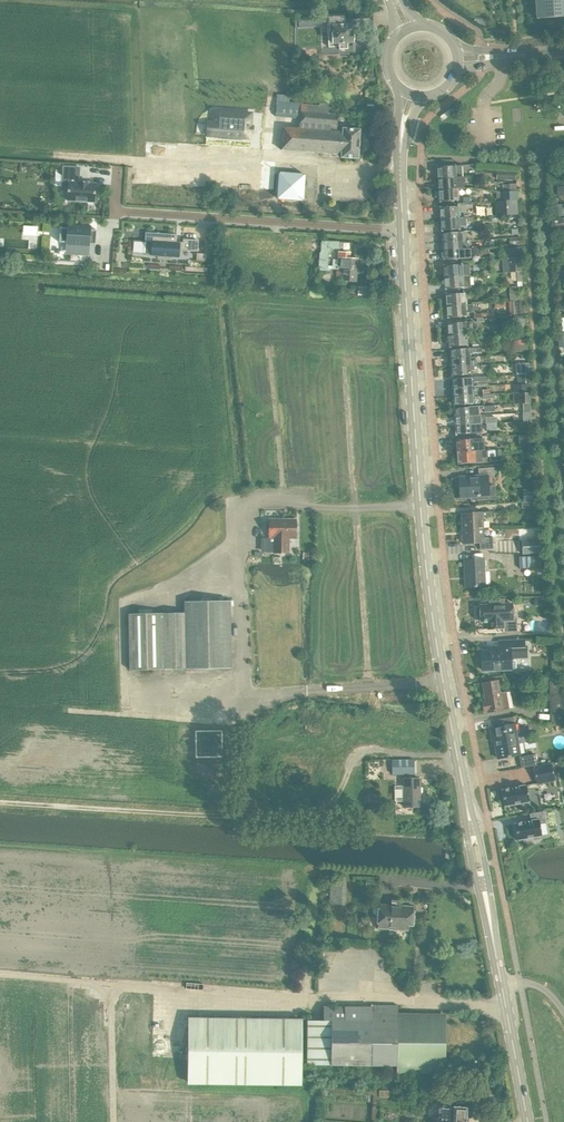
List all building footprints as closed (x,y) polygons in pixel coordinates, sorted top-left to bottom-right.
[(536,18),(563,17),(563,0),(535,0),(536,18)] [(344,16),(326,18),(328,47),(339,47),(339,50),(348,49),(348,43),(353,43),(353,42),(355,40),(355,35),(353,33),(353,32),(352,32),(352,25),(344,25),(344,16)] [(277,94),(276,113),(300,114),(299,128),(282,127),(282,128),(281,150),(332,154),(333,154),(336,155),(337,154),(341,154),(341,157),(358,158),(360,129),(343,128),(343,132),(337,132),(338,115),(328,114),(329,104),(319,104),(319,106),(301,105),(301,103),(289,102),(289,95),(277,94)] [(213,113),(212,134),(222,135),(222,138),(241,139),(241,136),(249,137),(250,132),(249,132),(249,127),(250,127),(251,115),(239,115),(240,112),(224,111),(224,114),(213,113)] [(462,166),(437,167),(438,179),(462,178),(462,166)] [(62,176),(62,188),(67,188),(67,200),(96,202),(97,193),(95,192),(96,184),(88,184),(88,182),(79,181),(79,183),(76,183),(76,177),(79,177),(79,168),(63,167),(62,176)] [(438,179),(439,190),(456,189),(463,188),(462,178),(438,179)] [(506,184),(506,192),(517,191),(516,183),(506,184)] [(457,201),(456,189),(439,190),(439,202),(457,201)] [(504,201),(514,200),(517,200),(517,191),(506,192),(503,192),(503,201),(504,201)] [(517,201),(498,202),(499,216),(518,214),(517,213),(517,201)] [(440,207),(440,219),(458,217),(457,206),(440,207)] [(441,230),(459,229),(459,226),(466,226),(465,217),(458,217),(440,219),(441,230)] [(59,242),(86,244),(96,245),(97,230),(91,230),(91,226),(67,224),(67,228),(60,227),(59,242)] [(463,232),(442,233),(442,242),(464,240),(463,232)] [(179,250),(197,251),(198,241),(183,240),(183,243),(176,243),(176,235),(146,233),(146,239),(145,242),(146,242),(145,256),(157,257),(157,260),(172,260),(172,258),(179,258),(179,250)] [(464,240),(442,242),(443,250),(464,249),(464,245),(467,245),(467,241),(464,241),(464,240)] [(319,264),(318,267),(319,267),(319,269),(328,269),(328,267),(328,253),(331,253),(331,249),(339,249),(340,242),(323,241),(321,241),(320,252),(320,251),(319,264)] [(464,249),(443,250),(443,260),(445,260),(467,258),(470,258),(470,253),(469,249),(464,249)] [(337,269),(356,270),(357,260),(350,259),(350,253),(338,252),(338,259),(337,269)] [(521,271),(520,258),(502,259),(503,272),(517,272),(521,271)] [(444,265),(445,276),(469,275),(468,264),(461,264),(444,265)] [(445,289),(463,288),(470,287),(469,275),(445,276),(445,289)] [(463,293),(446,294),(447,306),(463,305),(467,305),(467,299),(463,296),(463,293)] [(509,301),(510,315),(523,314),(523,309),(522,301),(509,301)] [(463,305),(447,306),(447,317),(464,316),(464,312),(472,312),(471,305),(467,305),(463,305)] [(517,331),(525,330),(524,324),(526,324),(525,315),(513,317),(514,324),(516,324),(517,331)] [(448,323),(449,335),(466,334),(465,322),(448,323)] [(449,335),(449,347),(467,345),(466,334),(449,335)] [(524,335),(513,336),(514,345),(524,344),(524,335)] [(490,337),(479,338),(479,340),(479,346),(490,346),(490,337)] [(471,348),(450,349),(450,358),(469,357),(469,353),(471,353),(477,352),(476,347),(471,348)] [(450,358),(451,367),(472,365),(477,365),(477,360),(469,361),(469,357),(450,358)] [(451,376),(471,375),(470,370),(477,370),(477,365),(472,365),(451,367),(451,376)] [(451,379),(452,388),(471,386),(471,383),(488,381),(488,376),(473,377),(451,379)] [(530,384),(521,384),(521,392),(530,392),(530,386),(530,384)] [(452,388),(453,396),(474,395),(474,390),(472,391),(471,386),(452,388)] [(530,392),(519,393),(519,404),(530,403),(530,392)] [(453,396),(453,405),(472,403),(479,403),(479,397),(474,397),(474,395),(453,396)] [(530,404),(522,404),(522,412),(530,412),(530,410),(530,404)] [(483,406),(454,408),(454,417),(478,415),(478,409),(484,409),(484,412),(493,412),(495,412),(495,406),(493,406),(483,406)] [(522,412),(523,423),(531,422),(530,412),(522,412)] [(478,415),(454,417),(455,426),(481,424),(480,415),(478,415)] [(523,433),(531,432),(531,422),(523,423),(523,433)] [(481,424),(455,426),(455,435),(475,433),(481,433),(481,424)] [(531,435),(522,435),(522,448),(532,448),(531,435)] [(473,439),(456,440),(457,452),(474,451),(481,450),(484,450),(484,438),(473,439)] [(474,451),(457,452),(457,464),(475,463),(482,462),(481,450),(474,451)] [(489,496),(487,476),(494,475),(493,468),(478,469),(478,476),(459,477),(460,498),(489,496)] [(536,490),(523,490),(523,501),(536,501),(536,490)] [(461,513),(462,529),(483,529),(483,518),(492,518),(491,512),(461,513)] [(269,530),(269,538),(274,538),(274,552),(288,552),(288,542),(287,542),(287,538),(295,538),(296,519),(269,519),(269,522),(267,523),(267,529),(269,530)] [(462,544),(479,543),(479,549),(493,549),(492,537),(483,537),(483,529),(462,529),(462,544)] [(539,539),(522,540),(522,554),(540,553),(539,539)] [(519,569),(533,568),(532,556),(519,557),(519,569)] [(464,560),(466,587),(484,586),(482,559),(464,560)] [(480,607),(476,607),(477,620),(480,620),(480,622),(483,622),(483,623),(486,623),(486,622),(487,622),(487,629),(495,628),(498,628),(503,628),(503,627),(503,621),(512,620),(512,619),(515,618),(515,612),(512,611),(512,604),(508,604),(504,604),(500,604),(500,600),(489,600),(489,605),(480,605),(480,607)] [(130,670),(186,669),(231,668),(230,601),(185,602),(185,613),(129,614),(130,670)] [(487,651),(482,651),(483,670),(511,669),(515,669),(516,667),(516,661),(514,660),(510,660),(510,658),(510,647),(498,647),(487,648),(487,651)] [(557,664),(552,664),(552,674),(560,674),(560,667),(560,666),(557,666),(557,664)] [(487,710),(487,712),(508,708),(508,707),(505,692),(500,693),(498,680),(482,683),(485,701),(482,702),(483,711),(487,710)] [(550,694),(550,695),(549,695),(550,704),(563,703),(563,700),(563,694),(561,694),(560,681),(549,681),(550,694)] [(550,713),(551,722),(563,722),(563,703),(550,704),(550,713)] [(494,737),(498,758),(520,755),(513,717),(496,720),(497,727),(490,728),(492,737),(494,737)] [(222,730),(195,730),(195,758),(223,757),(222,730)] [(521,768),(537,765),(535,754),(519,757),(521,768)] [(414,760),(392,760),(393,774),(414,774),(414,760)] [(551,763),(534,767),(537,783),(537,784),(554,781),(551,763)] [(403,779),(403,793),(404,807),(420,807),(420,779),(403,779)] [(501,790),(504,806),(520,803),(521,805),(529,804),(525,785),(518,786),(511,787),(511,788),(501,790)] [(514,823),(517,840),(533,837),(533,839),(542,838),(539,824),(545,823),(543,811),(529,814),(531,820),(524,821),(524,822),(514,823)] [(330,877),(329,904),(345,904),(346,877),(330,877)] [(408,930),(408,926),(412,926),(413,919),(413,907),(399,906),(399,905),(391,905),(391,906),(379,905),(377,928),(389,928),(389,933),(398,934),(398,929),(408,930)] [(443,1015),(398,1014),(398,1005),(371,1005),(370,1007),(323,1006),(323,1020),(308,1020),(307,1064),(396,1066),(396,1072),(443,1072),(443,1015)] [(187,1017),(188,1084),(301,1085),(302,1019),(187,1017)] [(438,1106),(438,1121),(466,1121),(466,1108),(438,1106)]
